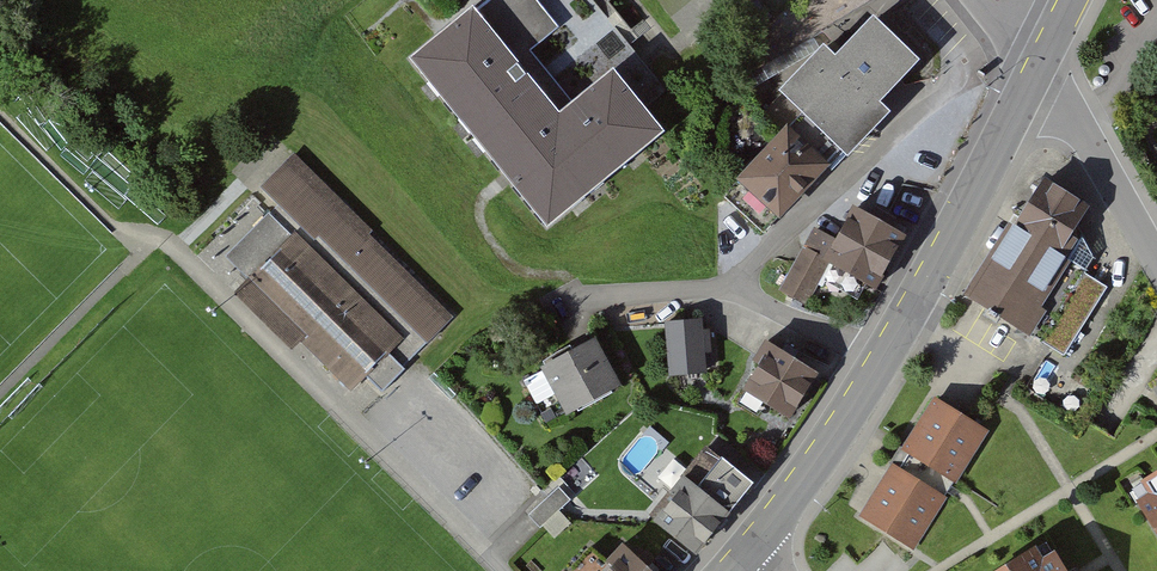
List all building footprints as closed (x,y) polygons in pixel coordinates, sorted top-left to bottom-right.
[(586,0),(475,0),(397,66),(540,234),(657,135),(643,118),(668,97),(586,0)] [(799,112),(730,184),(770,222),(841,149),(824,132),(859,96),(872,108),(912,67),(870,27),(830,68),(818,56),(781,95),(799,112)] [(456,321),(293,160),(261,192),(279,209),(229,259),(251,280),(234,297),(294,355),(302,347),(347,391),(360,378),(380,398),(456,321)] [(1099,253),(1081,220),(1093,201),(1047,172),(964,296),(1035,344),(1099,253)] [(903,241),(848,214),(837,237),(818,228),(784,296),(807,308),(825,272),(875,297),(903,241)] [(702,325),(668,326),(669,380),(705,379),(705,357),(713,356),(712,334),(702,334),(702,325)] [(591,344),(536,373),(560,417),(614,388),(591,344)] [(812,380),(767,350),(741,389),(787,418),(812,380)] [(986,434),(934,401),(860,515),(912,548),(986,434)] [(746,484),(717,460),(692,490),(680,480),(647,521),(692,558),(725,517),(722,514),(746,484)] [(1138,484),(1149,501),(1133,510),(1156,550),(1156,473),(1138,484)] [(561,488),(528,515),(542,531),(545,528),(556,542),(572,528),(561,515),(574,503),(561,488)] [(602,570),(648,570),(622,548),(602,570)] [(993,570),(1056,570),(1048,559),(1035,567),(1025,551),(993,570)]
